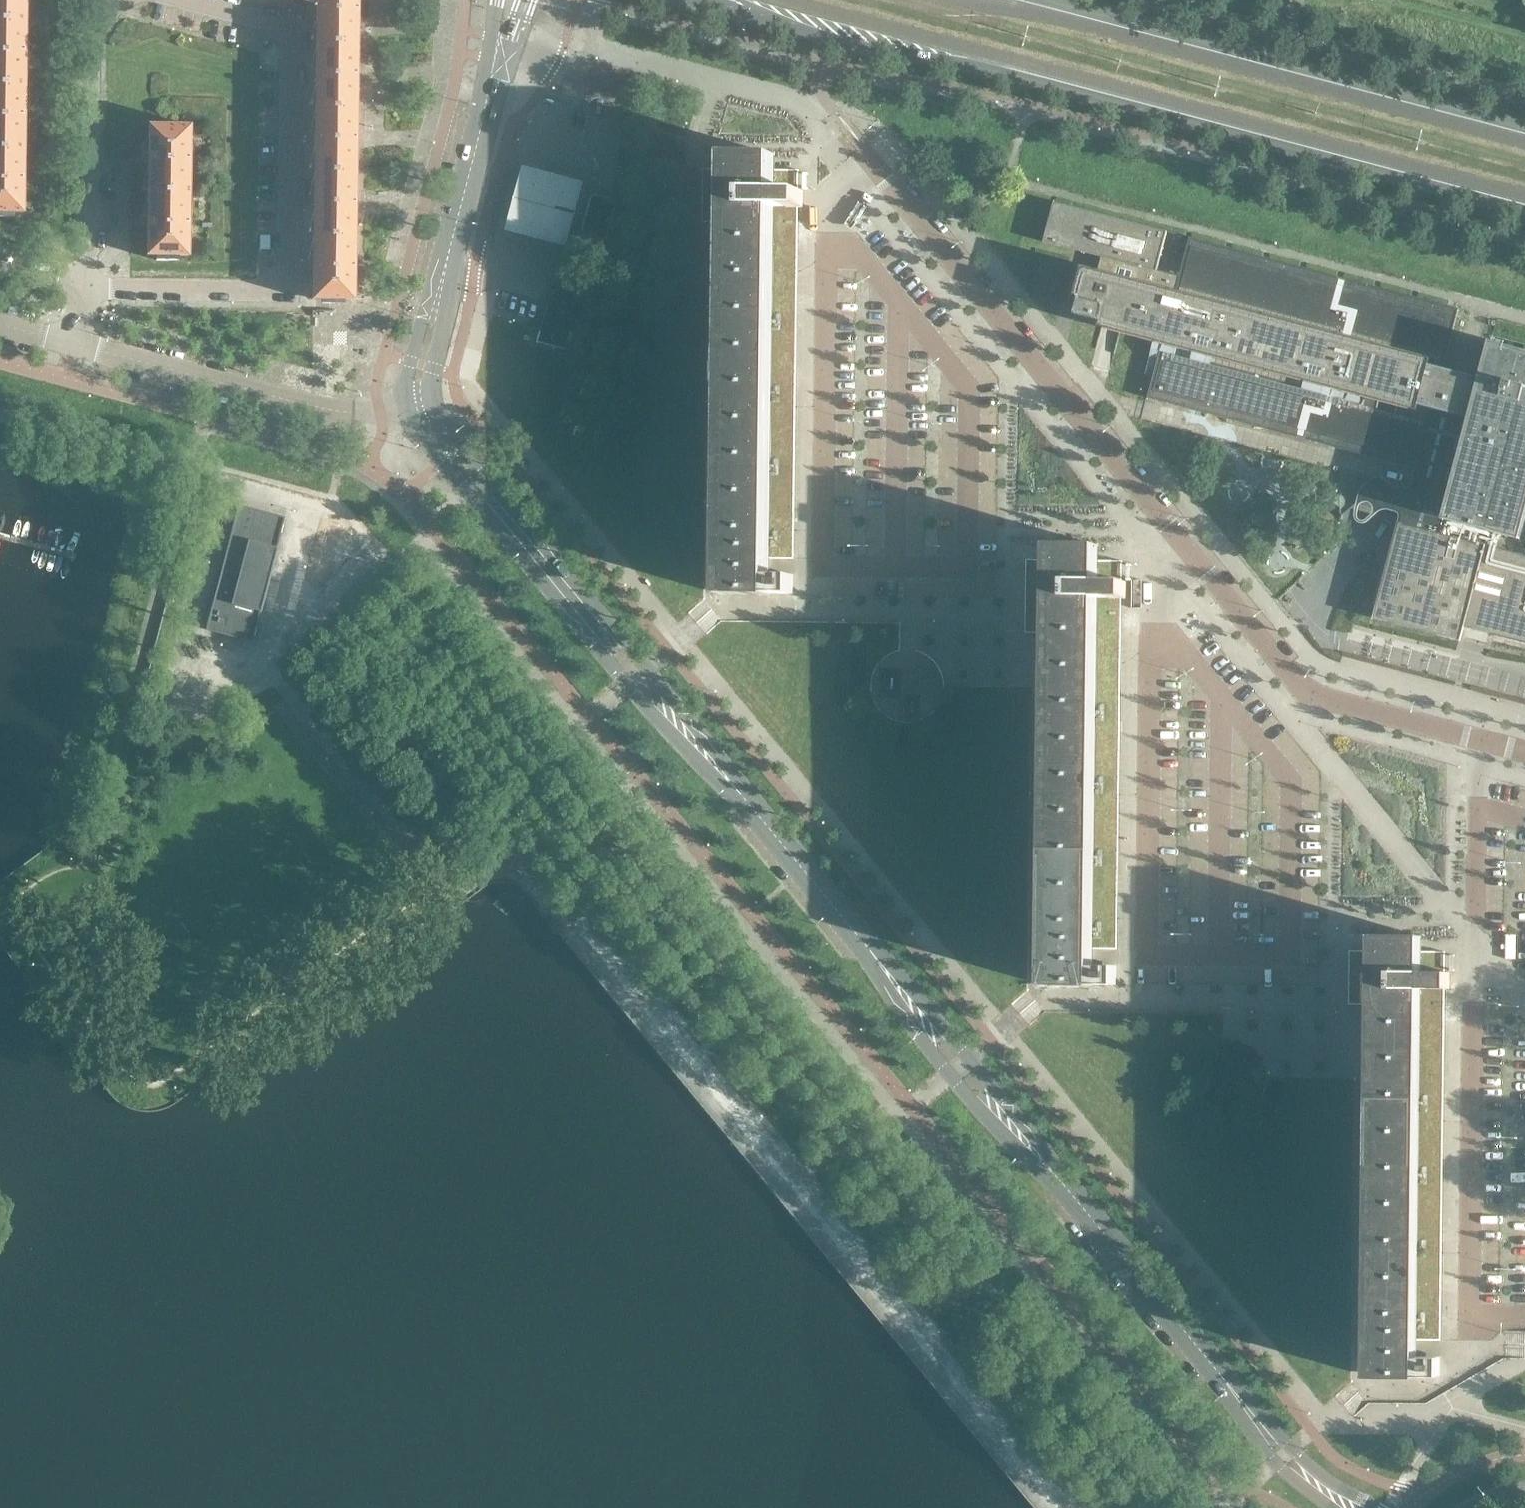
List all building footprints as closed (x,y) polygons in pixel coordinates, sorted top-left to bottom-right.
[(25,19),(25,0),(0,0),(0,18),(25,19)] [(357,0),(306,0),(306,1),(316,4),(316,9),(352,9),(352,2),(357,2),(357,0)] [(356,41),(357,17),(352,17),(352,9),(316,9),(315,41),(356,41)] [(22,43),(25,43),(25,19),(0,18),(0,82),(24,83),(25,58),(22,58),(22,43)] [(356,66),(356,41),(315,41),(315,73),(351,74),(351,66),(356,66)] [(355,106),(356,81),(351,81),(351,74),(315,73),(314,105),(355,106)] [(21,107),(24,107),(24,83),(0,82),(0,146),(23,147),(24,122),(21,122),(21,107)] [(355,130),(355,106),(314,105),(314,137),(350,138),(351,130),(355,130)] [(186,166),(186,151),(189,151),(190,125),(149,124),(148,130),(145,141),(151,143),(151,152),(148,152),(148,167),(145,178),(151,180),(150,189),(150,190),(189,190),(189,166),(186,166)] [(355,170),(355,145),(350,145),(350,138),(314,137),(314,169),(355,170)] [(20,179),(20,171),(23,171),(23,147),(0,146),(0,216),(2,216),(2,211),(23,212),(23,186),(20,186),(20,179)] [(794,558),(798,243),(798,207),(802,207),(803,190),(798,190),(799,170),(775,169),(775,154),(726,153),(726,169),(703,168),(702,222),(725,222),(720,594),(770,595),(770,593),(777,593),(777,587),(786,587),(786,593),(793,593),(793,575),(770,575),(770,558),(794,558)] [(581,182),(520,165),(502,230),(562,247),(581,182)] [(354,194),(355,170),(314,169),(313,201),(350,202),(350,194),(354,194)] [(185,230),(185,222),(185,214),(188,214),(189,190),(150,190),(150,189),(147,189),(147,194),(144,205),(150,207),(150,216),(147,216),(146,255),(156,255),(156,259),(167,260),(167,255),(188,255),(188,230),(185,230)] [(604,243),(615,200),(590,194),(579,236),(604,243)] [(354,234),(354,209),(349,209),(350,202),(313,201),(313,233),(354,234)] [(1412,485),(1412,486),(1411,487),(1410,488),(1409,488),(1408,489),(1407,489),(1406,489),(1399,487),(1393,510),(1395,511),(1396,511),(1397,511),(1397,512),(1398,512),(1398,513),(1399,513),(1399,514),(1399,515),(1400,516),(1400,517),(1399,518),(1398,522),(1377,603),(1373,618),(1460,641),(1464,626),(1467,627),(1490,633),(1524,642),(1524,555),(1524,551),(1524,351),(1523,351),(1490,342),(1483,371),(1445,361),(1459,308),(1448,305),(1416,297),(1411,295),(1379,287),(1374,286),(1342,278),(1337,276),(1305,268),(1299,266),(1268,258),(1262,256),(1231,248),(1225,247),(1190,237),(1180,276),(1158,269),(1168,231),(1054,202),(1044,242),(1075,250),(1102,257),(1098,272),(1084,268),(1074,305),(1079,306),(1077,315),(1103,322),(1101,327),(1162,343),(1148,398),(1417,469),(1412,485)] [(349,273),(349,258),(354,258),(354,234),(313,233),(312,298),(353,299),(353,273),(349,273)] [(254,634),(282,524),(236,512),(207,622),(254,634)] [(1117,949),(1121,634),(1122,598),(1126,598),(1126,581),(1122,581),(1122,560),(1098,560),(1099,545),(1049,544),(1049,559),(1026,559),(1025,613),(1060,613),(1060,649),(1048,648),(1044,985),(1093,985),(1093,984),(1117,984),(1117,966),(1093,965),(1093,949),(1117,949)] [(1060,649),(1060,613),(1025,613),(1025,632),(1041,632),(1040,648),(1048,648),(1060,649)] [(223,667),(236,671),(239,661),(238,660),(243,645),(231,641),(223,667)] [(1422,951),(1422,938),(1422,935),(1372,935),(1372,950),(1422,951)] [(1440,1340),(1444,1025),(1445,989),(1449,989),(1449,972),(1445,972),(1445,951),(1422,951),(1372,950),(1349,950),(1349,1004),(1371,1004),(1367,1376),(1416,1377),(1417,1374),(1440,1375),(1440,1356),(1417,1356),(1417,1340),(1440,1340)]
